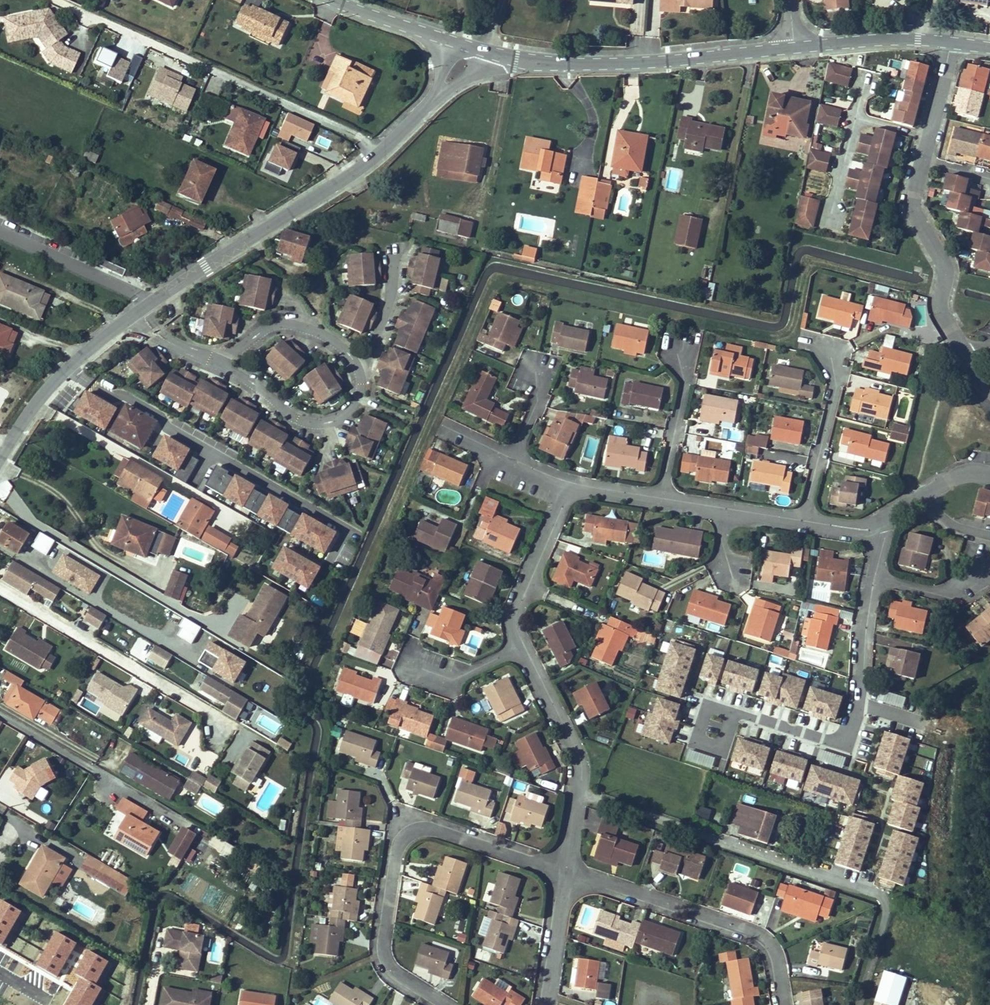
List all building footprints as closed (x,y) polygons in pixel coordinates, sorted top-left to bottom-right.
[(661,11),(680,13),(680,7),(666,6),(666,0),(661,0),(661,11)] [(690,0),(689,7),(712,9),(713,0),(686,0),(690,0)] [(829,11),(848,10),(847,0),(828,0),(829,11)] [(252,9),(244,6),(236,22),(244,26),(244,28),(252,32),(254,29),(272,38),(270,41),(279,45),(289,24),(253,7),(252,9)] [(47,10),(35,12),(43,16),(42,18),(46,20),(47,18),(55,21),(47,10)] [(35,12),(8,18),(11,29),(17,28),(21,30),(22,34),(32,32),(37,34),(38,36),(47,49),(43,51),(50,63),(72,72),(79,55),(62,48),(58,42),(66,36),(55,21),(47,18),(46,20),(42,18),(43,16),(35,12)] [(11,29),(8,18),(3,19),(8,42),(38,36),(37,34),(32,32),(22,34),(21,30),(17,28),(11,29)] [(272,38),(254,29),(252,32),(270,41),(272,38)] [(134,77),(142,58),(133,54),(130,62),(116,56),(117,55),(102,48),(96,62),(110,69),(106,77),(120,84),(125,73),(134,77)] [(346,98),(359,104),(371,78),(349,68),(352,63),(337,56),(329,72),(330,72),(336,75),(328,91),(327,93),(345,101),(346,98)] [(349,68),(371,78),(374,73),(352,63),(349,68)] [(929,67),(913,63),(911,71),(908,81),(924,85),(929,67)] [(853,70),(829,64),(827,72),(851,78),(853,70)] [(964,73),(960,88),(984,94),(989,70),(969,64),(967,70),(966,74),(964,73)] [(170,73),(160,69),(148,95),(185,111),(194,91),(167,79),(170,73)] [(323,89),(328,91),(336,75),(330,72),(323,89)] [(851,78),(827,72),(825,80),(848,87),(851,78)] [(924,85),(908,81),(905,92),(908,92),(905,104),(918,107),(924,85)] [(984,94),(960,88),(956,103),(958,104),(958,107),(956,113),(977,119),(984,94)] [(811,104),(773,96),(765,130),(786,135),(802,138),(805,126),(806,126),(811,104)] [(358,107),(359,104),(346,98),(345,101),(358,107)] [(903,103),(896,101),(894,111),(896,111),(901,113),(903,103)] [(905,104),(903,103),(901,113),(896,111),(893,123),(913,128),(918,107),(905,104)] [(820,105),(818,113),(840,119),(842,111),(820,105)] [(261,119),(231,106),(226,119),(235,123),(225,145),(247,155),(255,136),(253,136),(261,119)] [(313,125),(287,113),(280,130),(291,135),(305,141),(313,125)] [(840,119),(818,113),(816,122),(838,127),(840,119)] [(720,150),(724,129),(706,126),(705,128),(690,125),(691,122),(691,119),(682,117),(678,138),(686,140),(685,148),(695,150),(696,145),(703,147),(720,150)] [(269,123),(261,119),(253,136),(255,136),(262,139),(269,123)] [(891,152),(896,134),(877,129),(875,139),(861,135),(859,143),(891,152)] [(966,151),(977,155),(982,136),(955,129),(948,154),(956,156),(957,152),(965,154),(966,151)] [(280,130),(276,138),(282,140),(287,143),(291,135),(280,130)] [(318,134),(314,143),(328,149),(332,139),(318,134)] [(977,156),(989,160),(989,137),(983,135),(982,136),(977,155),(977,156)] [(647,137),(638,136),(637,139),(618,136),(613,167),(614,167),(629,170),(641,172),(647,137)] [(546,142),(528,139),(523,168),(544,172),(542,181),(561,184),(562,175),(558,174),(562,155),(549,153),(544,152),(546,142)] [(263,170),(278,177),(281,169),(287,171),(295,155),(296,156),(300,148),(287,143),(282,140),(278,147),(275,146),(268,162),(266,162),(263,170)] [(891,152),(859,143),(857,151),(871,154),(868,164),(884,169),(886,169),(891,152)] [(445,170),(449,145),(444,144),(438,176),(477,183),(478,176),(445,170)] [(483,150),(449,145),(445,170),(478,176),(480,167),(481,160),(483,150)] [(86,150),(82,158),(95,164),(98,156),(86,150)] [(831,156),(811,150),(809,159),(829,164),(831,156)] [(566,156),(562,155),(558,174),(562,175),(566,156)] [(46,162),(53,165),(55,160),(48,156),(46,162)] [(829,164),(809,159),(807,167),(827,172),(829,164)] [(213,172),(192,163),(179,194),(196,202),(202,189),(205,190),(213,172)] [(868,164),(866,164),(863,174),(849,170),(847,178),(879,186),(884,169),(868,164)] [(629,170),(614,167),(613,174),(626,177),(628,176),(629,170)] [(968,180),(948,174),(944,191),(951,192),(971,197),(977,199),(979,191),(966,188),(968,180)] [(647,188),(649,179),(642,178),(640,187),(647,188)] [(879,186),(847,178),(845,186),(859,189),(857,199),(859,200),(875,204),(879,186)] [(598,183),(583,180),(578,206),(593,209),(598,183)] [(611,185),(598,183),(593,209),(591,216),(591,217),(604,219),(611,185)] [(202,189),(196,202),(199,203),(205,190),(202,189)] [(971,197),(951,192),(947,209),(962,212),(981,217),(983,209),(969,206),(971,197)] [(819,201),(801,196),(799,205),(817,209),(819,201)] [(859,200),(854,218),(873,222),(877,205),(875,204),(859,200)] [(205,223),(159,202),(156,210),(167,215),(166,217),(173,220),(174,218),(202,230),(205,223)] [(139,207),(109,222),(118,239),(117,241),(120,246),(122,248),(132,243),(133,240),(142,235),(139,230),(145,227),(144,226),(151,223),(147,215),(148,215),(142,203),(138,205),(139,207)] [(817,209),(799,205),(797,214),(815,218),(817,209)] [(593,209),(578,206),(577,213),(591,216),(593,209)] [(962,212),(958,229),(975,233),(977,234),(979,225),(989,228),(989,220),(981,217),(962,212)] [(425,221),(426,216),(414,213),(413,218),(425,221)] [(815,218),(797,214),(795,222),(812,227),(815,218)] [(440,220),(460,225),(462,220),(441,215),(440,220)] [(695,249),(702,220),(682,215),(676,245),(695,249)] [(854,218),(850,235),(868,240),(873,222),(854,218)] [(472,223),(462,220),(460,225),(440,220),(437,231),(468,238),(472,223)] [(148,233),(145,227),(139,230),(142,235),(148,233)] [(311,239),(285,231),(279,251),(283,252),(294,256),(292,260),(303,264),(311,239)] [(975,233),(970,249),(979,251),(989,254),(989,237),(977,234),(975,233)] [(439,251),(423,247),(422,254),(420,254),(420,256),(418,262),(412,260),(410,268),(441,275),(445,260),(437,258),(439,251)] [(522,257),(535,259),(537,250),(525,247),(522,257)] [(979,251),(975,268),(989,272),(989,254),(979,251)] [(294,256),(283,252),(281,257),(292,260),(294,256)] [(373,254),(348,256),(349,272),(380,269),(380,262),(374,262),(373,256),(373,254)] [(125,270),(92,255),(89,261),(122,276),(125,270)] [(441,275),(410,268),(408,275),(415,277),(413,283),(413,284),(414,285),(412,292),(428,296),(430,289),(437,290),(441,275)] [(380,269),(349,272),(351,287),(376,285),(376,284),(375,278),(381,277),(380,269)] [(709,288),(707,298),(706,300),(711,301),(717,271),(712,270),(709,288)] [(38,319),(43,308),(37,305),(42,292),(0,275),(0,304),(38,319)] [(271,280),(247,275),(243,290),(274,297),(275,289),(270,288),(271,282),(271,280)] [(706,288),(700,286),(697,296),(707,298),(709,288),(706,288)] [(274,297),(243,290),(240,305),(265,311),(265,309),(266,303),(272,304),(274,297)] [(48,295),(42,292),(37,305),(43,308),(48,295)] [(851,294),(842,292),(840,301),(849,303),(851,294)] [(350,295),(344,309),(373,321),(376,314),(371,312),(373,306),(374,305),(350,295)] [(860,320),(864,307),(849,303),(840,301),(822,296),(817,316),(833,320),(850,325),(851,318),(860,320)] [(906,306),(874,297),(869,317),(883,321),(910,328),(912,319),(910,311),(905,309),(906,306)] [(402,313),(399,320),(426,331),(435,308),(414,300),(408,315),(402,313)] [(501,303),(494,300),(491,309),(498,312),(501,303)] [(210,304),(207,320),(237,326),(239,319),(233,317),(234,311),(235,310),(210,304)] [(926,321),(924,305),(915,307),(917,322),(926,321)] [(373,321),(344,309),(338,324),(362,334),(362,332),(365,326),(370,328),(373,321)] [(520,321),(499,312),(489,337),(486,345),(503,352),(506,344),(509,346),(517,327),(520,321)] [(237,326),(207,320),(203,335),(228,340),(230,332),(235,334),(237,326)] [(426,331),(399,320),(397,327),(402,330),(396,345),(416,353),(426,331)] [(559,344),(559,347),(585,352),(590,332),(563,326),(564,324),(556,322),(551,342),(559,344)] [(649,332),(617,325),(612,347),(625,350),(626,347),(638,350),(638,353),(644,354),(649,332)] [(6,358),(11,346),(5,344),(10,331),(0,327),(0,356),(6,358)] [(517,327),(509,346),(515,348),(522,330),(517,327)] [(16,334),(10,331),(5,344),(11,346),(16,334)] [(486,336),(480,333),(476,341),(483,344),(486,336)] [(884,348),(892,350),(896,337),(887,335),(884,348)] [(277,370),(298,348),(292,342),(288,347),(283,342),(282,341),(265,360),(277,370)] [(725,353),(715,351),(710,374),(718,376),(719,373),(730,375),(745,379),(745,378),(750,379),(754,360),(741,356),(743,348),(727,345),(725,353)] [(638,350),(626,347),(625,350),(624,354),(637,357),(638,353),(638,350)] [(138,377),(162,357),(157,351),(153,354),(149,350),(148,348),(128,365),(138,377)] [(303,353),(298,348),(277,370),(288,381),(305,362),(304,361),(299,357),(303,353)] [(913,356),(883,348),(882,354),(869,351),(867,360),(865,359),(862,367),(878,371),(879,368),(892,371),(907,375),(913,356)] [(415,358),(392,349),(389,356),(384,354),(381,361),(409,372),(415,358)] [(167,362),(162,357),(138,377),(148,388),(168,372),(163,366),(167,362)] [(409,372),(381,361),(378,368),(385,371),(379,387),(399,395),(409,372)] [(312,392),(338,375),(334,368),(329,371),(326,366),(325,365),(304,378),(312,392)] [(804,372),(773,365),(769,385),(781,387),(800,391),(799,396),(812,399),(814,388),(802,385),(804,372)] [(595,370),(581,367),(580,371),(579,374),(594,377),(595,370)] [(174,399),(189,373),(182,369),(180,374),(173,370),(161,392),(174,399)] [(614,377),(616,371),(608,369),(606,375),(614,377)] [(580,371),(572,370),(568,386),(576,388),(575,393),(604,399),(608,380),(594,377),(579,374),(580,371)] [(480,371),(462,409),(503,428),(509,415),(493,408),(495,405),(486,400),(497,378),(480,371)] [(196,377),(189,373),(174,399),(188,407),(190,403),(195,394),(194,393),(199,385),(193,382),(196,377)] [(342,381),(338,375),(312,392),(321,405),(342,391),(341,389),(338,384),(342,381)] [(203,410),(218,383),(211,379),(209,384),(203,381),(202,380),(199,385),(194,393),(195,394),(190,403),(203,410)] [(225,386),(218,383),(203,410),(217,417),(229,395),(228,395),(222,391),(225,386)] [(660,406),(664,390),(634,383),(634,385),(626,383),(622,403),(630,405),(630,403),(645,406),(645,403),(660,406)] [(800,391),(781,387),(780,392),(799,396),(800,391)] [(865,391),(856,389),(850,410),(887,420),(893,398),(879,395),(865,391)] [(117,409),(87,392),(83,400),(78,397),(68,408),(105,430),(117,409)] [(734,424),(738,402),(704,395),(700,420),(708,422),(709,419),(720,421),(734,424)] [(220,422),(233,430),(248,403),(242,399),(239,404),(233,401),(232,400),(220,422)] [(255,407),(248,403),(233,430),(247,438),(259,416),(258,415),(252,412),(255,407)] [(156,423),(127,406),(113,431),(142,447),(156,423)] [(590,417),(560,411),(552,430),(548,438),(545,436),(541,446),(549,449),(547,452),(564,459),(569,447),(566,445),(572,432),(575,434),(579,425),(582,427),(584,423),(592,424),(596,418),(590,417)] [(591,411),(590,417),(596,418),(607,420),(608,416),(601,415),(601,413),(591,411)] [(387,423),(366,415),(360,430),(353,427),(350,434),(377,446),(387,423)] [(804,423),(775,417),(771,439),(800,445),(804,423)] [(263,451),(278,424),(271,420),(268,425),(263,422),(262,421),(249,443),(263,451)] [(285,427),(278,424),(263,451),(275,458),(281,448),(282,449),(289,436),(287,436),(282,432),(285,427)] [(893,424),(892,431),(901,433),(902,426),(893,424)] [(910,428),(902,426),(901,433),(909,435),(910,428)] [(871,436),(845,429),(842,444),(850,446),(849,448),(866,453),(865,457),(885,462),(889,445),(870,440),(871,436)] [(901,433),(892,431),(890,438),(907,443),(909,435),(901,433)] [(575,434),(572,432),(566,445),(569,447),(575,434)] [(377,446),(350,434),(347,442),(352,444),(349,451),(371,460),(377,446)] [(756,438),(754,447),(760,448),(766,449),(769,437),(756,435),(756,438)] [(628,439),(609,436),(605,463),(622,466),(637,468),(636,471),(645,472),(648,454),(640,452),(640,449),(627,446),(628,439)] [(749,437),(747,446),(754,447),(756,438),(749,437)] [(288,468),(302,442),(296,438),(293,443),(287,439),(282,449),(281,448),(275,458),(274,460),(288,468)] [(174,477),(185,484),(198,461),(187,454),(188,453),(184,451),(186,449),(169,439),(168,442),(164,440),(154,458),(177,471),(174,477)] [(309,445),(302,442),(288,468),(301,475),(313,454),(306,450),(309,445)] [(850,446),(842,444),(840,451),(865,457),(866,453),(849,448),(850,446)] [(754,447),(747,446),(746,453),(758,455),(760,448),(754,447)] [(468,466),(429,449),(420,469),(459,486),(468,466)] [(702,450),(701,457),(715,460),(716,453),(702,450)] [(728,483),(731,462),(715,460),(701,457),(684,455),(681,472),(689,474),(689,471),(696,472),(696,478),(712,480),(728,483)] [(121,479),(132,461),(125,458),(115,475),(121,479)] [(132,461),(121,479),(152,497),(160,501),(166,492),(158,488),(163,480),(132,461)] [(341,461),(333,463),(343,494),(358,489),(356,482),(363,479),(358,464),(351,466),(350,465),(349,465),(343,467),(341,461)] [(750,482),(781,487),(780,492),(789,494),(793,474),(784,472),(785,467),(754,461),(750,482)] [(343,494),(333,463),(326,466),(328,472),(322,474),(320,474),(321,476),(314,478),(319,494),(326,491),(328,498),(343,494)] [(196,490),(201,493),(205,486),(324,554),(335,536),(331,534),(332,531),(316,522),(314,524),(311,522),(303,518),(304,515),(288,506),(286,508),(269,498),(270,496),(254,487),(252,489),(235,479),(236,477),(220,468),(219,470),(215,468),(208,480),(203,477),(196,490)] [(865,487),(867,479),(851,477),(850,484),(845,484),(842,483),(841,490),(833,488),(830,504),(839,505),(839,503),(847,504),(856,506),(859,486),(865,487)] [(912,483),(910,478),(902,482),(905,487),(912,483)] [(152,497),(121,479),(119,483),(137,493),(133,501),(145,508),(152,497)] [(980,491),(974,515),(984,518),(985,515),(989,516),(989,494),(980,491)] [(194,498),(193,500),(213,512),(214,510),(194,498)] [(486,506),(495,510),(498,503),(489,499),(486,506)] [(193,500),(182,519),(184,520),(180,528),(198,538),(213,512),(193,500)] [(508,520),(495,514),(493,519),(492,521),(506,527),(507,524),(508,520)] [(521,530),(507,524),(506,527),(492,521),(493,519),(486,515),(485,517),(483,516),(478,528),(487,532),(483,541),(510,554),(521,530)] [(607,540),(625,543),(629,523),(587,516),(584,531),(594,533),(593,538),(607,540)] [(165,534),(123,517),(120,527),(123,528),(118,541),(136,549),(135,553),(145,557),(148,551),(157,555),(158,552),(165,534)] [(421,521),(413,539),(445,553),(457,526),(442,519),(438,529),(421,521)] [(30,535),(10,524),(0,539),(0,543),(18,554),(30,535)] [(638,525),(629,524),(625,543),(632,544),(638,525)] [(123,528),(120,527),(113,544),(135,553),(136,549),(118,541),(123,528)] [(656,527),(652,550),(699,558),(703,533),(691,531),(691,534),(674,531),(656,527)] [(55,541),(40,533),(36,540),(51,549),(55,541)] [(176,538),(165,534),(158,552),(169,556),(176,538)] [(933,539),(911,534),(907,550),(903,549),(900,566),(920,571),(924,555),(928,555),(929,556),(933,539)] [(607,540),(593,538),(592,544),(606,546),(607,540)] [(395,541),(390,539),(386,548),(391,550),(395,541)] [(803,550),(793,548),(791,556),(765,552),(761,581),(772,583),(773,575),(788,577),(790,566),(800,567),(801,560),(803,550)] [(808,561),(810,549),(803,548),(803,550),(801,560),(808,561)] [(834,553),(821,551),(816,580),(832,583),(846,585),(849,563),(833,561),(834,553)] [(579,558),(566,552),(553,580),(570,588),(574,580),(590,587),(598,570),(588,566),(578,561),(579,558)] [(62,553),(51,572),(90,594),(101,575),(62,553)] [(285,555),(282,553),(272,571),(307,591),(317,573),(314,571),(315,569),(287,553),(285,555)] [(49,564),(37,557),(33,564),(44,571),(49,564)] [(55,585),(14,561),(2,581),(19,591),(23,584),(31,589),(47,598),(55,585)] [(495,588),(502,572),(479,562),(465,595),(484,604),(492,587),(495,588)] [(423,608),(433,585),(413,576),(399,569),(390,589),(404,595),(417,601),(415,604),(423,608)] [(188,576),(174,571),(165,595),(183,602),(186,594),(182,593),(184,587),(188,576)] [(432,611),(443,585),(414,572),(413,576),(433,585),(423,608),(432,611)] [(643,580),(626,572),(617,594),(633,601),(632,604),(649,611),(650,608),(658,612),(665,594),(657,591),(656,594),(640,587),(641,584),(643,580)] [(845,592),(846,585),(832,583),(831,590),(845,592)] [(23,584),(19,591),(27,596),(31,589),(23,584)] [(641,584),(640,587),(656,594),(657,591),(641,584)] [(53,602),(61,589),(55,585),(47,598),(53,602)] [(241,616),(229,636),(249,648),(258,633),(264,636),(286,598),(266,586),(255,605),(258,606),(256,610),(253,609),(247,620),(241,616)] [(492,587),(484,604),(488,605),(495,588),(492,587)] [(702,593),(694,590),(686,613),(725,626),(731,606),(717,602),(701,596),(702,593)] [(701,596),(717,602),(718,598),(702,593),(701,596)] [(417,601),(404,595),(402,599),(415,604),(417,601)] [(745,635),(770,642),(779,614),(774,612),(776,605),(757,599),(745,635)] [(809,603),(803,602),(799,616),(806,617),(808,611),(809,603)] [(900,603),(892,602),(888,617),(896,618),(894,627),(923,633),(928,612),(911,609),(899,606),(900,603)] [(809,603),(808,611),(816,613),(838,618),(840,610),(809,603)] [(359,645),(382,656),(385,648),(383,647),(389,634),(399,612),(381,604),(371,624),(364,639),(362,638),(359,645)] [(99,629),(107,616),(92,607),(84,620),(99,629)] [(440,617),(431,614),(427,626),(435,629),(432,636),(458,646),(464,632),(459,630),(465,615),(444,607),(440,617)] [(981,615),(984,618),(968,631),(982,647),(989,640),(989,608),(981,615)] [(838,618),(816,613),(814,620),(813,619),(808,637),(806,646),(827,651),(833,624),(836,625),(838,618)] [(966,628),(968,631),(984,618),(981,615),(966,628)] [(642,630),(611,617),(607,626),(601,640),(599,640),(591,657),(611,666),(619,648),(625,634),(628,635),(638,640),(642,630)] [(808,637),(813,619),(806,618),(802,636),(808,637)] [(562,621),(543,631),(561,668),(570,663),(573,657),(570,651),(576,648),(562,621)] [(364,639),(371,624),(369,623),(362,638),(364,639)] [(601,640),(607,626),(603,623),(596,638),(599,640),(601,640)] [(26,633),(18,628),(6,649),(40,669),(42,666),(49,655),(51,651),(38,643),(25,635),(26,633)] [(657,637),(642,630),(638,640),(636,643),(648,642),(654,644),(657,637)] [(655,689),(639,736),(663,744),(679,697),(676,696),(680,686),(682,687),(698,639),(674,631),(659,679),(663,680),(659,691),(655,689)] [(391,635),(389,634),(383,647),(385,648),(391,635)] [(628,635),(625,634),(619,648),(621,649),(628,635)] [(51,651),(53,648),(39,640),(38,643),(51,651)] [(235,682),(247,660),(210,640),(198,662),(235,682)] [(349,647),(343,644),(339,651),(346,654),(349,647)] [(382,656),(359,645),(357,650),(354,657),(377,665),(382,656)] [(165,669),(173,656),(156,646),(148,659),(165,669)] [(357,650),(349,647),(346,654),(354,657),(357,650)] [(392,669),(398,652),(386,647),(379,664),(392,669)] [(790,653),(790,652),(775,647),(773,654),(788,659),(790,653)] [(892,658),(894,649),(891,648),(884,677),(889,678),(892,663),(896,664),(897,659),(892,658)] [(911,653),(894,649),(892,658),(897,659),(896,664),(892,663),(889,678),(899,680),(900,677),(905,678),(914,680),(919,657),(910,655),(911,653)] [(797,655),(790,653),(788,659),(795,661),(797,655)] [(49,670),(55,658),(49,655),(42,666),(49,670)] [(728,664),(723,663),(724,660),(708,655),(701,676),(710,679),(708,683),(716,685),(718,679),(723,680),(722,683),(730,686),(729,689),(743,694),(745,690),(753,693),(760,672),(729,662),(728,664)] [(356,676),(342,671),(336,690),(344,693),(354,697),(374,704),(382,681),(374,678),(373,682),(356,676)] [(117,684),(98,673),(87,690),(99,697),(106,701),(104,704),(123,716),(138,691),(131,687),(123,688),(120,689),(115,686),(117,684)] [(796,708),(805,681),(783,674),(782,679),(767,674),(760,695),(768,698),(767,702),(781,706),(782,704),(796,708)] [(248,700),(208,676),(199,689),(226,705),(222,712),(237,720),(248,700)] [(507,677),(484,689),(501,723),(524,711),(517,697),(512,700),(510,695),(515,693),(507,677)] [(596,682),(576,692),(583,705),(590,720),(610,710),(596,682)] [(3,702),(7,704),(17,687),(13,685),(3,702)] [(800,711),(835,722),(843,696),(809,685),(800,711)] [(17,687),(7,704),(33,719),(36,715),(39,709),(41,710),(38,716),(51,724),(58,711),(17,687)] [(83,692),(79,690),(72,701),(76,703),(83,692)] [(880,691),(878,702),(904,706),(906,695),(880,691)] [(583,705),(576,692),(574,693),(580,706),(583,705)] [(354,697),(344,693),(342,700),(344,703),(349,705),(352,703),(354,697)] [(391,696),(386,709),(394,712),(398,699),(391,696)] [(417,712),(406,708),(407,705),(408,701),(399,698),(398,699),(394,712),(389,725),(427,738),(434,718),(417,712)] [(628,706),(625,717),(634,719),(637,709),(628,706)] [(191,724),(177,715),(172,723),(149,709),(140,724),(178,746),(191,724)] [(489,731),(453,718),(445,739),(481,751),(484,746),(487,736),(489,731)] [(342,729),(334,727),(331,736),(340,738),(342,729)] [(346,731),(339,752),(357,758),(370,762),(368,766),(376,768),(380,754),(373,751),(377,741),(346,731)] [(900,776),(911,740),(886,732),(875,768),(879,770),(878,774),(894,779),(896,775),(900,776)] [(535,733),(516,743),(521,751),(527,764),(531,772),(539,768),(543,775),(556,768),(552,761),(549,762),(542,749),(535,733)] [(430,735),(426,747),(433,750),(436,743),(437,738),(430,735)] [(496,739),(487,736),(484,746),(493,749),(496,739)] [(288,750),(292,744),(282,737),(277,743),(288,750)] [(447,741),(437,738),(436,743),(446,746),(447,741)] [(739,740),(732,761),(763,771),(770,750),(762,747),(763,743),(749,738),(747,742),(739,740)] [(253,741),(241,760),(242,761),(235,774),(238,776),(251,784),(270,752),(253,741)] [(446,746),(436,743),(433,750),(443,753),(446,746)] [(545,748),(542,749),(549,762),(552,761),(545,748)] [(711,769),(715,757),(688,749),(684,761),(711,769)] [(518,769),(527,764),(521,751),(512,756),(518,769)] [(777,752),(771,773),(801,783),(808,762),(800,759),(801,755),(787,751),(785,755),(777,752)] [(131,753),(128,758),(146,769),(149,764),(131,753)] [(31,799),(39,784),(56,776),(47,757),(24,768),(23,770),(16,765),(8,778),(15,783),(13,787),(31,799)] [(128,758),(120,771),(170,800),(175,792),(169,789),(175,779),(149,764),(146,769),(128,758)] [(235,774),(242,761),(241,760),(240,759),(232,773),(235,774)] [(415,765),(408,763),(403,777),(410,779),(406,789),(434,799),(441,778),(430,774),(413,769),(415,765)] [(432,768),(415,763),(415,765),(413,769),(430,774),(432,768)] [(844,802),(853,775),(838,770),(839,768),(825,763),(824,767),(815,764),(809,785),(824,790),(822,795),(844,802)] [(498,772),(510,777),(513,770),(500,766),(498,772)] [(463,768),(460,778),(472,782),(475,772),(463,768)] [(207,780),(193,772),(189,778),(202,786),(203,787),(207,780)] [(783,783),(785,779),(773,774),(771,778),(783,783)] [(210,776),(204,787),(215,793),(221,782),(210,776)] [(251,784),(238,776),(234,783),(246,791),(251,784)] [(923,784),(900,776),(892,800),(896,801),(888,825),(912,833),(920,809),(916,808),(923,784)] [(202,786),(189,778),(184,786),(197,794),(202,786)] [(181,782),(175,779),(169,789),(175,792),(181,782)] [(461,781),(454,802),(472,808),(484,812),(483,815),(490,818),(495,804),(488,801),(492,791),(461,781)] [(336,819),(340,819),(339,827),(344,828),(360,829),(361,822),(357,821),(359,808),(361,793),(339,790),(338,802),(336,819)] [(526,797),(526,799),(542,805),(544,798),(528,793),(526,797)] [(526,799),(519,797),(517,801),(513,814),(510,821),(518,823),(519,820),(532,824),(542,827),(549,807),(542,805),(526,799)] [(147,812),(124,799),(117,810),(128,816),(117,835),(130,842),(128,845),(146,856),(159,833),(141,823),(147,812)] [(513,814),(517,801),(511,799),(506,812),(513,814)] [(328,818),(336,819),(338,802),(330,801),(328,818)] [(739,805),(732,824),(736,826),(741,827),(739,835),(767,845),(772,832),(777,818),(739,805)] [(696,807),(694,816),(706,820),(709,811),(696,807)] [(621,818),(605,813),(597,834),(602,836),(596,854),(618,861),(632,866),(638,847),(614,839),(621,818)] [(851,817),(835,864),(859,872),(874,825),(872,824),(873,820),(854,814),(853,818),(851,817)] [(530,828),(532,824),(519,820),(518,823),(530,828)] [(499,825),(495,835),(503,838),(505,832),(505,827),(499,825)] [(344,828),(339,827),(336,850),(342,851),(344,828)] [(170,853),(181,859),(195,835),(184,828),(170,853)] [(370,831),(360,829),(344,828),(342,851),(341,859),(363,862),(364,851),(366,838),(370,838),(370,831)] [(919,839),(895,831),(879,878),(882,879),(880,883),(894,887),(895,883),(904,886),(919,839)] [(130,842),(117,835),(116,838),(128,845),(130,842)] [(237,849),(215,836),(210,844),(220,850),(219,851),(232,859),(237,849)] [(666,854),(662,866),(660,870),(676,876),(677,873),(678,869),(700,876),(707,858),(669,844),(666,854)] [(32,871),(45,848),(43,846),(29,870),(32,871)] [(64,859),(45,848),(32,871),(29,870),(21,884),(43,897),(52,881),(61,864),(64,859)] [(191,863),(196,850),(188,848),(184,861),(191,863)] [(651,862),(662,866),(666,854),(655,850),(651,862)] [(126,896),(134,882),(86,853),(84,858),(86,859),(80,869),(95,878),(97,876),(107,882),(110,887),(126,896)] [(618,861),(596,854),(594,858),(617,865),(618,861)] [(257,874),(263,864),(250,856),(244,866),(257,874)] [(435,879),(433,886),(446,891),(457,894),(467,864),(447,857),(443,867),(439,880),(435,879)] [(174,860),(170,866),(174,869),(178,862),(174,860)] [(735,861),(732,871),(748,876),(751,867),(735,861)] [(71,869),(61,864),(52,881),(61,887),(71,869)] [(439,880),(443,867),(439,866),(435,879),(439,880)] [(699,880),(700,876),(678,869),(677,873),(699,880)] [(498,913),(512,918),(514,911),(511,910),(515,897),(521,879),(500,873),(490,903),(500,906),(498,913)] [(353,882),(354,875),(343,874),(342,880),(353,882)] [(107,882),(97,876),(95,878),(110,887),(107,882)] [(255,877),(249,888),(254,891),(261,880),(255,877)] [(353,882),(342,880),(341,887),(336,886),(335,894),(331,918),(346,920),(357,922),(358,914),(354,913),(356,901),(358,889),(353,888),(353,882)] [(433,886),(422,883),(420,890),(423,891),(419,903),(414,918),(434,925),(446,891),(433,886)] [(759,894),(729,883),(721,904),(751,915),(759,894)] [(776,896),(784,899),(788,887),(780,884),(776,896)] [(832,902),(790,887),(786,897),(789,898),(785,909),(796,913),(797,910),(814,915),(814,913),(818,915),(827,918),(832,902)] [(833,898),(836,892),(827,889),(825,895),(833,898)] [(415,902),(419,903),(423,891),(420,890),(415,902)] [(519,898),(515,897),(511,910),(514,911),(519,898)] [(789,898),(786,897),(782,910),(815,922),(818,915),(814,913),(814,915),(797,910),(796,913),(785,909),(789,898)] [(516,928),(519,921),(512,918),(498,913),(490,911),(488,918),(492,920),(487,937),(483,947),(503,953),(508,939),(513,927),(516,928)] [(635,943),(641,925),(632,922),(631,925),(619,921),(614,919),(615,916),(600,911),(593,933),(609,939),(625,944),(633,947),(635,943)] [(345,928),(346,920),(331,918),(330,926),(319,924),(317,943),(315,953),(336,956),(339,941),(341,927),(345,928)] [(481,935),(487,937),(492,920),(488,918),(487,918),(481,935)] [(651,923),(643,920),(641,925),(635,943),(673,956),(681,934),(661,927),(660,929),(650,925),(651,923)] [(311,942),(317,943),(319,924),(313,923),(311,942)] [(513,927),(508,939),(512,941),(516,928),(513,927)] [(197,972),(204,937),(167,930),(164,947),(178,950),(179,947),(182,947),(181,950),(178,968),(197,972)] [(465,943),(467,936),(460,934),(458,941),(465,943)] [(625,944),(609,939),(607,942),(624,948),(625,944)] [(446,963),(450,953),(422,944),(415,965),(429,969),(442,974),(440,978),(448,980),(453,965),(446,963)] [(818,964),(842,971),(848,950),(823,944),(821,954),(811,951),(808,965),(817,967),(818,964)] [(727,962),(733,1000),(753,997),(759,996),(757,987),(753,988),(752,980),(751,980),(750,976),(751,976),(748,958),(736,960),(735,951),(719,954),(721,963),(727,962)] [(579,959),(575,987),(596,990),(600,962),(579,959)] [(469,962),(467,968),(473,970),(476,964),(469,962)] [(442,974),(429,969),(428,973),(440,978),(442,974)] [(14,974),(7,971),(1,982),(8,986),(14,975),(14,974)] [(885,972),(876,1002),(887,1004),(897,1004),(902,990),(907,992),(910,981),(905,980),(906,978),(885,972)] [(21,979),(14,975),(8,986),(15,990),(21,979)] [(223,977),(212,975),(211,982),(221,984),(223,977)] [(495,985),(484,978),(472,997),(485,1004),(501,1004),(502,1004),(504,1004),(522,1004),(525,999),(511,990),(508,994),(495,985)] [(499,979),(495,985),(508,994),(511,990),(512,987),(499,979)] [(372,1001),(374,999),(367,995),(365,998),(353,991),(341,983),(329,1001),(335,1004),(370,1004),(372,1001)] [(596,998),(609,1000),(611,985),(599,984),(596,998)] [(165,988),(162,1004),(210,1004),(211,1000),(194,997),(194,994),(165,988)] [(356,988),(353,991),(365,998),(367,995),(356,988)] [(212,994),(195,990),(194,994),(194,997),(211,1000),(212,994)] [(242,991),(240,1004),(275,1004),(276,996),(242,991)] [(799,994),(801,1004),(823,1004),(820,991),(799,994)] [(753,997),(733,1000),(731,1001),(732,1004),(754,1004),(753,997)]
